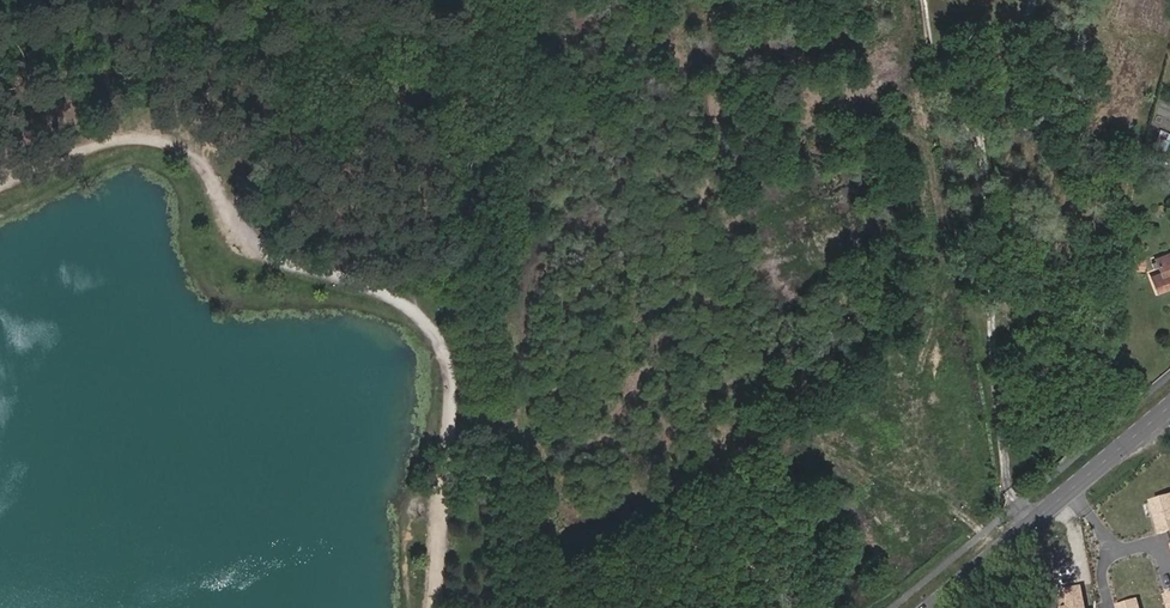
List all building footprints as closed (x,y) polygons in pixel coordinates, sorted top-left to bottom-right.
[(1147,146),(1144,160),(1155,162),(1156,158),(1151,157),(1153,147),(1147,146)] [(1155,294),(1169,288),(1169,254),(1156,259),(1161,271),(1147,277),(1155,294)] [(1169,532),(1169,495),(1158,497),(1164,533),(1169,532)] [(1117,603),(1119,607),(1144,607),(1140,596),(1117,603)]
